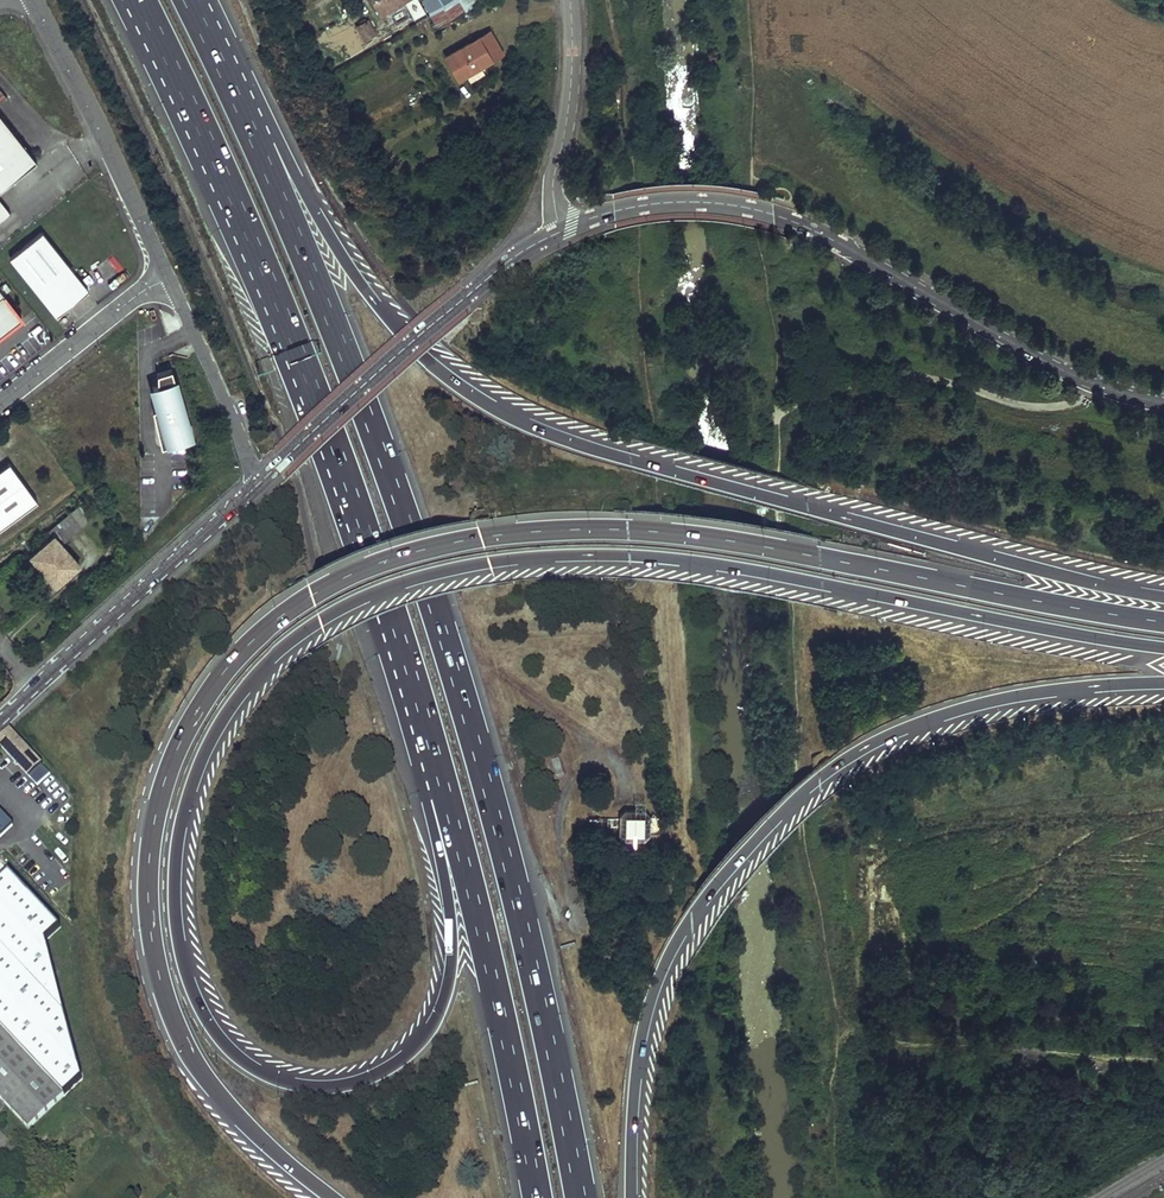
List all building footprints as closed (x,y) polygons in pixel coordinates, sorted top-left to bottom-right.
[(380,14),(404,0),(372,0),(380,14)] [(425,1),(432,12),(452,0),(428,0),(425,1)] [(376,34),(368,20),(357,26),(365,40),(376,34)] [(502,54),(490,32),(446,57),(458,79),(502,54)] [(33,161),(26,152),(0,120),(0,188),(33,161)] [(9,213),(0,202),(0,221),(9,213)] [(44,231),(11,256),(56,316),(89,291),(44,231)] [(22,315),(4,293),(5,292),(5,291),(11,286),(6,280),(0,284),(0,333),(22,315)] [(172,369),(158,373),(159,384),(160,406),(162,437),(164,445),(166,444),(192,437),(172,369)] [(37,501),(9,463),(0,470),(0,529),(37,501)] [(81,526),(70,513),(63,519),(75,532),(81,526)] [(75,532),(63,519),(49,531),(54,537),(31,556),(39,565),(43,562),(51,572),(47,575),(56,584),(79,564),(61,543),(75,532)] [(0,740),(0,746),(9,755),(22,743),(10,730),(0,740)] [(22,743),(9,755),(29,776),(30,775),(41,765),(42,764),(22,743)] [(559,758),(551,761),(555,776),(564,774),(559,758)] [(41,765),(30,775),(36,781),(39,779),(47,786),(50,782),(44,775),(47,770),(41,765)] [(625,810),(619,816),(618,835),(625,841),(643,841),(649,835),(649,817),(643,810),(625,810)] [(60,927),(10,873),(0,883),(0,1097),(28,1128),(82,1078),(46,940),(60,927)]
